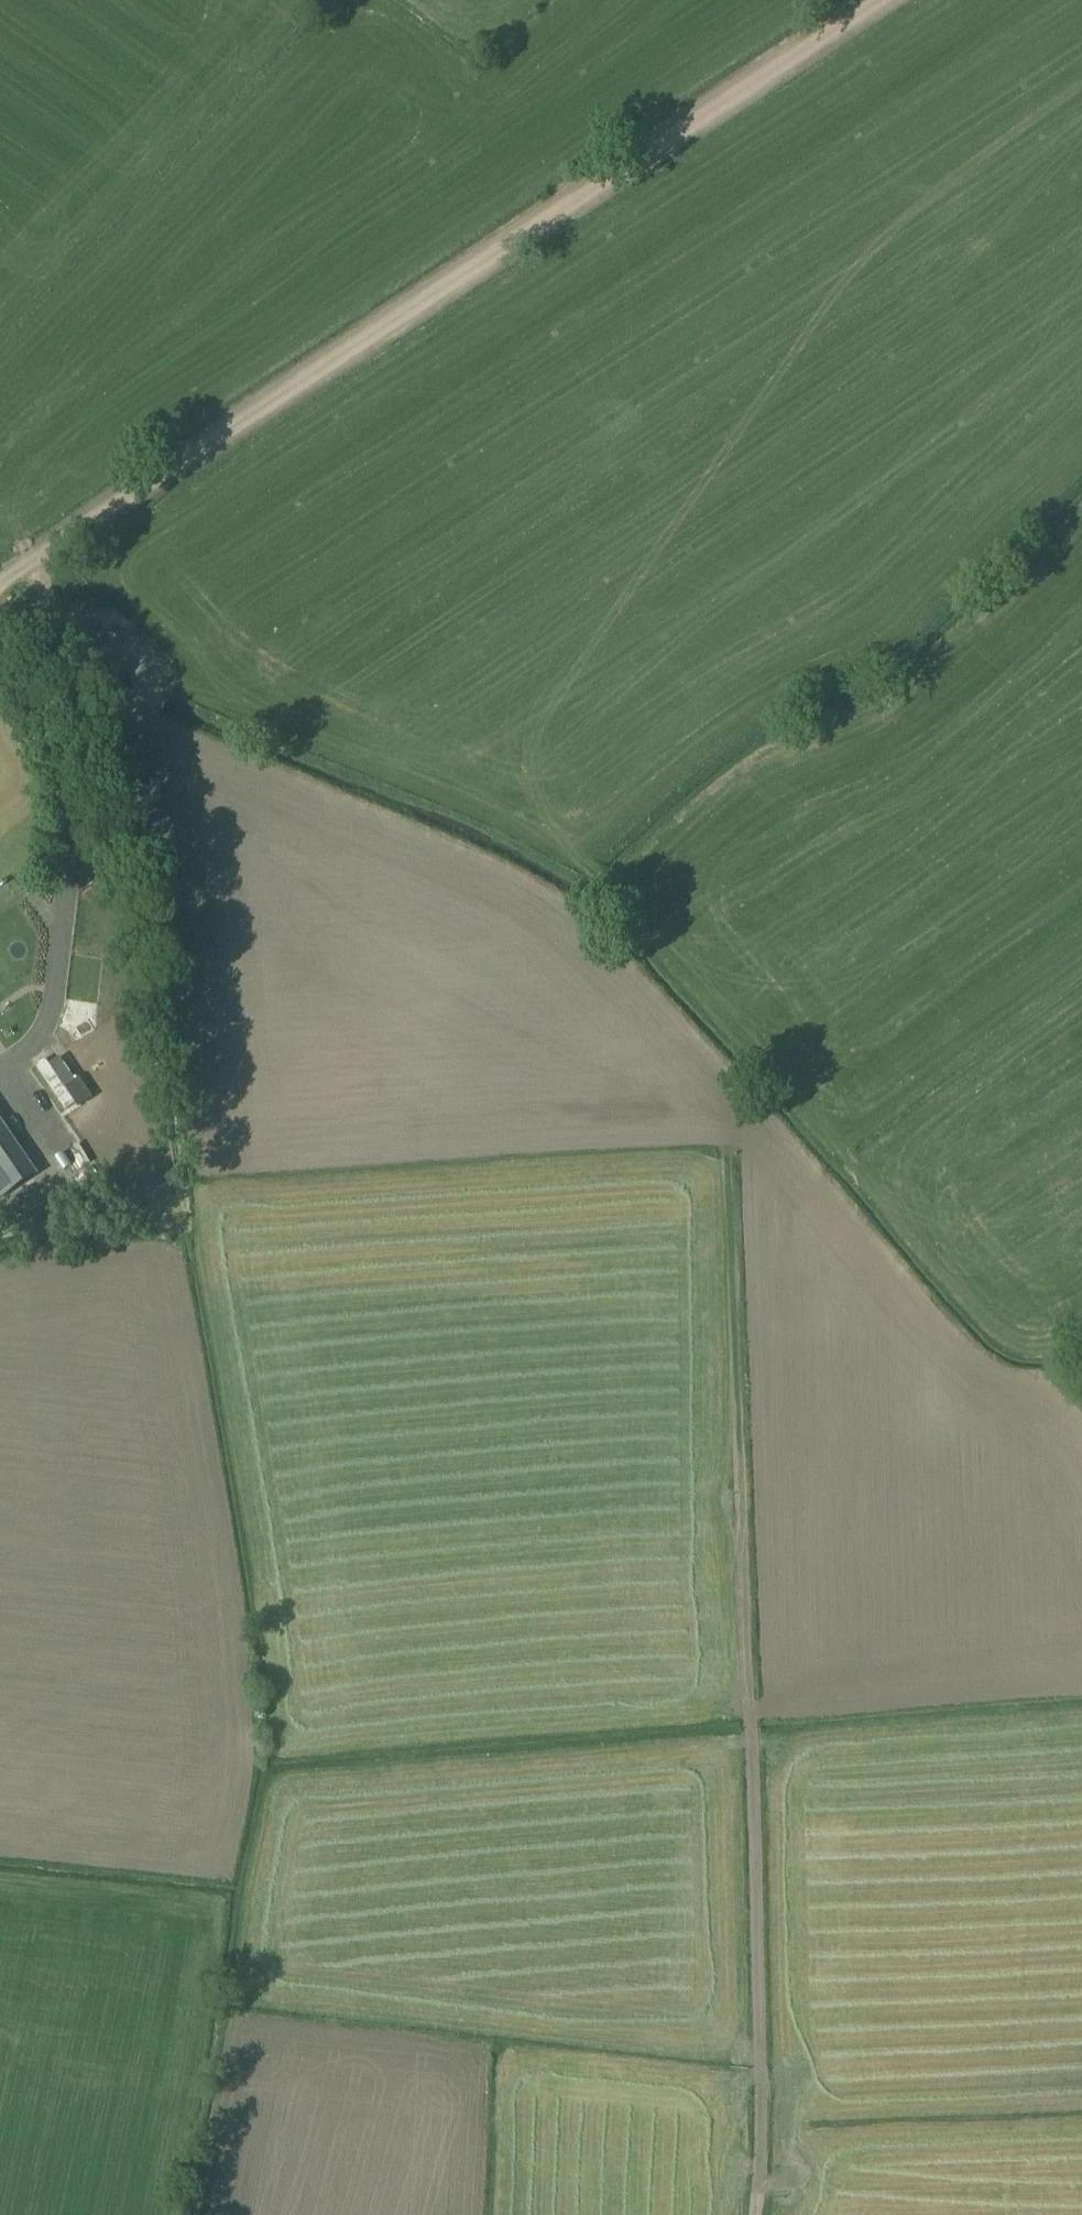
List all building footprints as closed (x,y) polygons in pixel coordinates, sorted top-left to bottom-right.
[(0,1128),(0,1198),(33,1176),(0,1128)]
